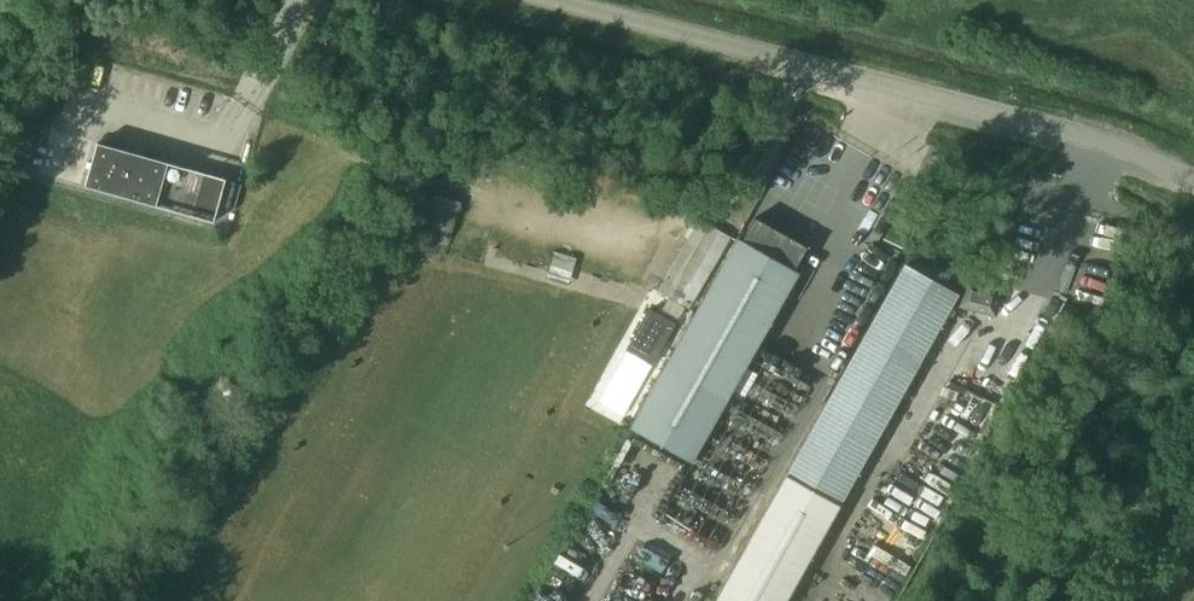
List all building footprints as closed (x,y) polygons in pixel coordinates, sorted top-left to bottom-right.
[(226,178),(97,143),(85,186),(213,222),(226,178)] [(425,225),(453,233),(462,199),(434,191),(425,225)] [(733,245),(630,427),(692,462),(795,280),(799,271),(795,269),(807,247),(754,217),(742,239),(737,236),(733,245)] [(732,237),(701,219),(660,291),(690,308),(732,237)] [(555,249),(548,274),(569,279),(576,255),(555,249)] [(905,264),(786,476),(716,600),(787,600),(959,294),(905,264)] [(964,279),(958,307),(997,315),(1003,287),(964,279)] [(626,335),(650,348),(674,302),(650,290),(626,335)]
